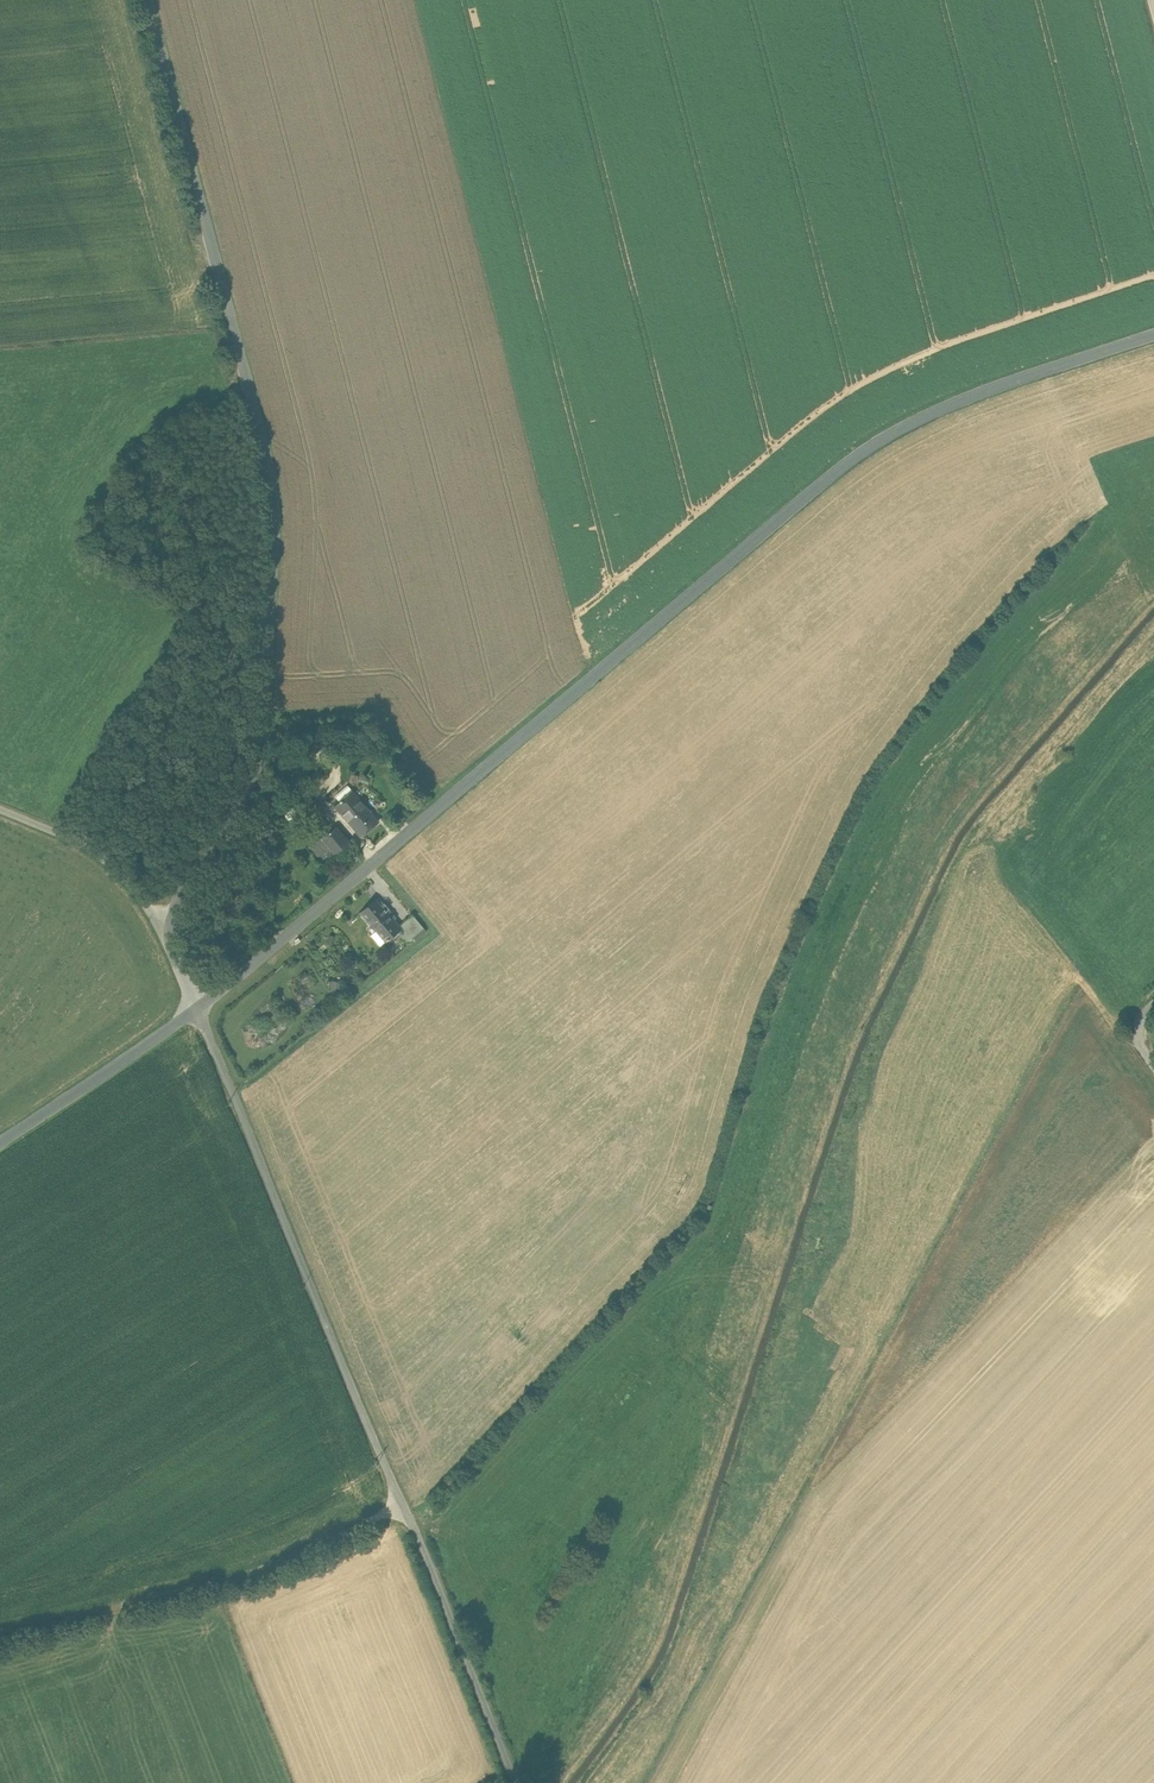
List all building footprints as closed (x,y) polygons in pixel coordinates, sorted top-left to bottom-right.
[(316,801),(307,791),(293,801),(302,812),(316,801)] [(379,821),(353,791),(344,799),(343,797),(340,800),(342,801),(336,806),(362,836),(379,821)] [(316,801),(302,812),(310,822),(324,810),(316,801)] [(319,840),(306,822),(299,827),(313,847),(323,858),(332,851),(322,838),(319,840)] [(337,825),(322,838),(332,851),(337,857),(352,843),(337,825)] [(399,925),(377,899),(361,912),(386,941),(399,930),(402,928),(399,925)] [(413,914),(399,925),(402,928),(399,930),(408,941),(424,927),(413,914)]
